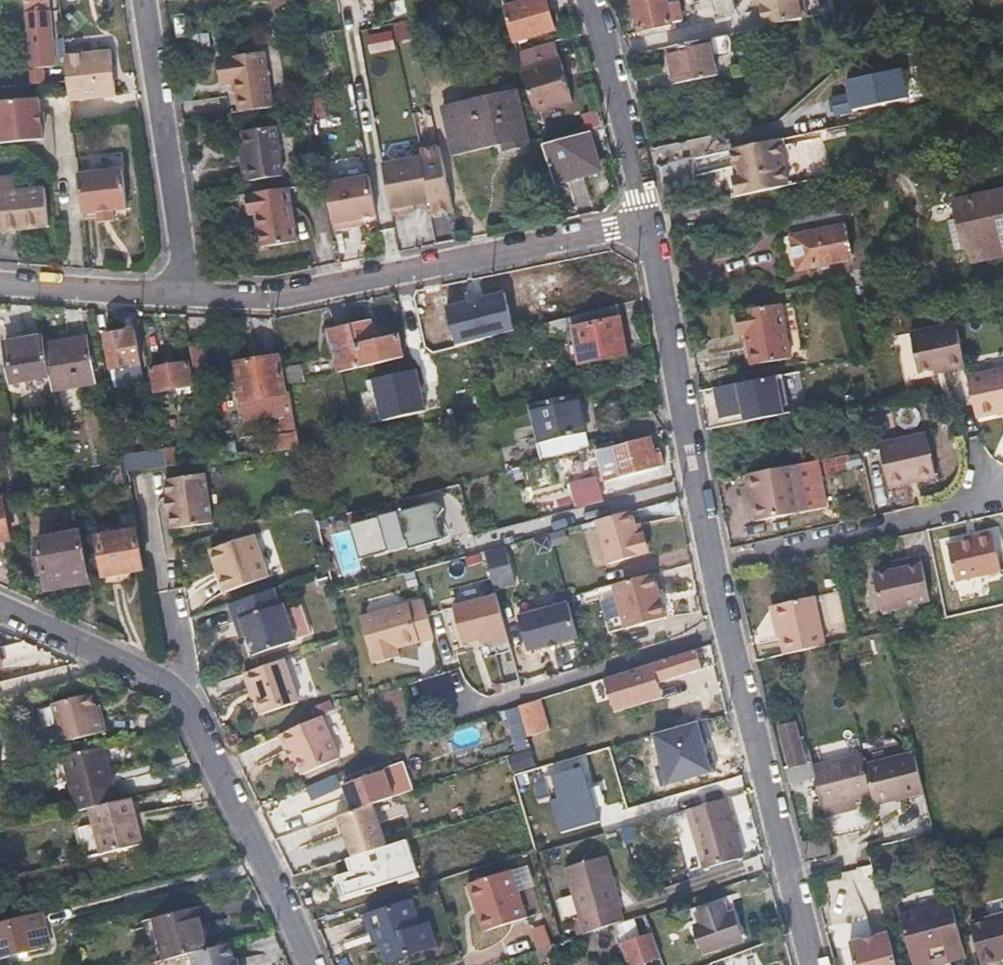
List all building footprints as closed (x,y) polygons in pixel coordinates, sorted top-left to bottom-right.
[(272,9),(295,8),(294,0),(271,0),(272,9)] [(534,38),(554,32),(544,0),(542,0),(505,12),(515,45),(534,38)] [(637,30),(675,21),(670,1),(660,3),(660,0),(631,0),(637,30)] [(763,26),(805,17),(801,0),(758,0),(763,26)] [(47,13),(46,3),(35,4),(28,5),(29,15),(47,13)] [(55,67),(52,40),(49,12),(47,13),(29,15),(33,55),(28,56),(29,71),(55,67)] [(371,54),(396,49),(392,30),(367,35),(371,54)] [(664,47),(669,66),(673,84),(714,75),(706,38),(664,47)] [(518,54),(526,84),(535,114),(573,102),(554,42),(518,54)] [(111,51),(65,55),(67,71),(67,75),(67,79),(70,100),(115,96),(111,51)] [(265,53),(245,57),(225,61),(229,83),(237,82),(243,111),(275,106),(265,53)] [(901,68),(843,83),(846,96),(830,100),(834,117),(909,98),(901,68)] [(67,79),(67,75),(67,71),(34,76),(35,83),(67,79)] [(456,154),(480,149),(504,144),(505,148),(528,144),(515,88),(444,105),(456,154)] [(0,101),(0,143),(42,139),(39,98),(0,101)] [(573,119),(579,133),(600,126),(595,111),(573,119)] [(245,165),(247,173),(248,181),(285,175),(276,126),(247,131),(250,149),(253,163),(245,165)] [(545,147),(550,165),(556,183),(600,170),(589,134),(545,147)] [(787,184),(777,139),(769,141),(729,150),(733,167),(736,166),(739,176),(735,177),(731,178),(735,196),(787,184)] [(423,157),(384,165),(393,215),(408,212),(407,206),(414,204),(431,201),(433,213),(454,210),(440,146),(421,149),(423,157)] [(242,151),(245,165),(253,163),(250,149),(242,151)] [(362,219),(378,216),(371,176),(328,185),(336,230),(352,227),(351,221),(362,219)] [(44,187),(16,191),(15,179),(0,180),(0,230),(48,224),(44,187)] [(965,242),(968,241),(971,256),(1002,249),(1002,185),(952,196),(962,243),(965,242)] [(253,214),(255,214),(257,213),(263,246),(297,240),(288,188),(249,194),(253,214)] [(798,268),(851,256),(840,204),(787,216),(798,268)] [(112,210),(97,212),(98,222),(113,220),(112,210)] [(362,219),(351,221),(352,227),(363,224),(362,219)] [(508,290),(447,303),(457,350),(519,336),(508,290)] [(793,302),(780,305),(790,359),(803,356),(793,302)] [(733,314),(735,325),(738,335),(746,333),(752,366),(790,359),(780,305),(733,314)] [(568,332),(570,332),(573,331),(580,365),(627,356),(619,309),(566,322),(568,332)] [(943,363),(944,368),(962,364),(952,320),(907,330),(914,369),(930,366),(943,363)] [(545,338),(568,332),(566,322),(543,328),(545,338)] [(339,372),(403,357),(398,336),(374,342),(370,323),(330,332),(339,372)] [(107,335),(113,369),(140,364),(132,330),(107,335)] [(744,367),(752,366),(746,333),(738,335),(744,367)] [(49,375),(43,345),(42,337),(5,344),(12,382),(49,375)] [(86,338),(43,345),(49,375),(51,390),(95,381),(86,338)] [(194,371),(209,368),(203,341),(189,345),(194,371)] [(253,405),(252,401),(284,394),(277,356),(236,364),(245,407),(253,405)] [(153,392),(192,384),(189,363),(149,370),(153,392)] [(944,368),(943,363),(930,366),(931,371),(944,368)] [(964,374),(974,416),(1002,409),(1002,366),(964,374)] [(288,385),(301,383),(297,367),(285,370),(288,385)] [(423,370),(372,377),(378,421),(428,414),(423,370)] [(792,389),(789,374),(774,377),(777,393),(792,389)] [(741,414),(740,406),(738,397),(742,396),(743,399),(777,393),(774,377),(712,389),(718,418),(741,414)] [(529,408),(543,463),(591,450),(578,397),(529,408)] [(293,409),(280,411),(285,439),(273,441),(276,453),(302,450),(293,409)] [(922,432),(878,442),(879,447),(887,487),(932,477),(922,432)] [(665,492),(652,441),(615,451),(621,476),(613,479),(618,496),(620,504),(665,492)] [(213,460),(210,443),(163,450),(166,466),(213,460)] [(127,473),(160,467),(156,449),(124,455),(127,473)] [(798,493),(792,464),(744,474),(754,521),(802,511),(798,493)] [(205,474),(165,479),(167,495),(170,512),(173,528),(213,523),(205,474)] [(618,496),(613,479),(590,485),(595,503),(618,496)] [(590,485),(578,488),(565,492),(569,507),(547,513),(553,534),(596,522),(600,521),(595,503),(590,485)] [(814,490),(798,493),(802,511),(818,508),(814,490)] [(451,492),(346,519),(357,565),(463,537),(451,492)] [(10,539),(2,497),(0,498),(0,541),(10,539)] [(600,521),(596,522),(609,565),(646,555),(640,536),(638,537),(630,513),(600,521)] [(126,572),(143,568),(136,532),(120,535),(119,528),(96,532),(106,585),(128,580),(126,572)] [(48,589),(88,582),(79,535),(38,542),(48,589)] [(993,535),(950,545),(957,580),(1000,570),(993,535)] [(211,549),(224,592),(268,578),(254,536),(211,549)] [(495,591),(517,585),(508,546),(486,551),(495,591)] [(903,559),(904,567),(892,570),(872,574),(880,609),(929,599),(919,556),(903,559)] [(892,570),(904,567),(903,559),(890,562),(892,570)] [(654,575),(614,586),(627,630),(666,619),(654,575)] [(273,589),(228,604),(234,621),(240,619),(245,635),(252,655),(295,641),(294,639),(310,634),(300,605),(285,611),(282,604),(279,606),(273,589)] [(832,624),(846,622),(841,592),(827,595),(832,624)] [(771,604),(782,653),(823,643),(812,595),(771,604)] [(508,642),(496,598),(453,609),(463,645),(490,638),(492,647),(508,642)] [(432,641),(422,602),(359,619),(372,666),(391,661),(388,653),(396,651),(432,641)] [(579,638),(569,605),(519,619),(529,652),(579,638)] [(240,619),(234,621),(240,637),(245,635),(240,619)] [(396,651),(388,653),(391,661),(398,659),(396,651)] [(693,652),(687,654),(692,671),(698,669),(693,652)] [(607,698),(692,671),(687,654),(602,681),(607,698)] [(282,659),(243,672),(249,688),(251,687),(260,714),(297,702),(282,659)] [(93,710),(90,696),(51,706),(61,746),(105,734),(102,721),(97,722),(93,710)] [(93,710),(97,722),(102,721),(98,709),(93,710)] [(527,740),(559,730),(554,718),(524,728),(527,740)] [(284,763),(292,779),(328,763),(310,721),(269,740),(276,754),(280,752),(284,763)] [(809,748),(803,750),(796,723),(780,727),(787,754),(779,756),(783,769),(812,761),(809,748)] [(89,809),(117,802),(103,748),(63,757),(77,812),(89,809)] [(527,750),(507,756),(513,773),(532,767),(527,750)] [(871,796),(872,797),(874,806),(924,792),(913,751),(863,764),(871,796)] [(280,752),(276,754),(280,765),(284,763),(280,752)] [(814,767),(826,817),(844,811),(842,803),(855,800),(871,796),(863,764),(861,755),(814,767)] [(339,817),(353,860),(390,847),(376,804),(398,797),(389,770),(344,784),(354,812),(339,817)] [(310,784),(316,818),(349,811),(343,777),(310,784)] [(685,806),(703,867),(743,854),(725,793),(685,806)] [(131,798),(117,802),(89,809),(101,853),(143,844),(131,798)] [(397,800),(378,806),(382,820),(401,815),(397,800)] [(842,803),(844,811),(857,808),(855,800),(842,803)] [(802,844),(804,852),(806,859),(836,852),(832,836),(802,844)] [(563,868),(583,935),(624,921),(605,856),(563,868)] [(523,869),(509,873),(524,920),(537,916),(523,869)] [(472,908),(480,905),(488,931),(524,920),(509,873),(466,887),(472,908)] [(689,912),(704,953),(743,939),(729,897),(689,912)] [(385,962),(433,946),(426,925),(418,928),(410,903),(365,918),(370,935),(375,934),(385,962)] [(903,915),(914,961),(948,952),(950,963),(966,959),(952,903),(903,915)] [(480,933),(488,931),(480,905),(472,908),(480,933)] [(46,910),(38,912),(47,946),(55,944),(46,910)] [(194,911),(140,925),(151,964),(156,964),(192,956),(205,952),(194,911)] [(47,946),(38,912),(0,921),(0,959),(47,946)] [(982,964),(1002,958),(1002,913),(971,922),(982,964)] [(537,951),(545,948),(540,932),(532,934),(537,951)] [(650,934),(620,945),(627,964),(647,964),(659,960),(650,934)] [(849,944),(854,964),(895,964),(888,934),(849,944)] [(552,955),(557,953),(554,945),(545,948),(537,951),(536,951),(540,964),(555,964),(552,955)] [(230,946),(205,952),(192,956),(194,964),(234,964),(234,963),(230,946)] [(950,963),(948,952),(914,961),(915,964),(941,964),(950,963)]
